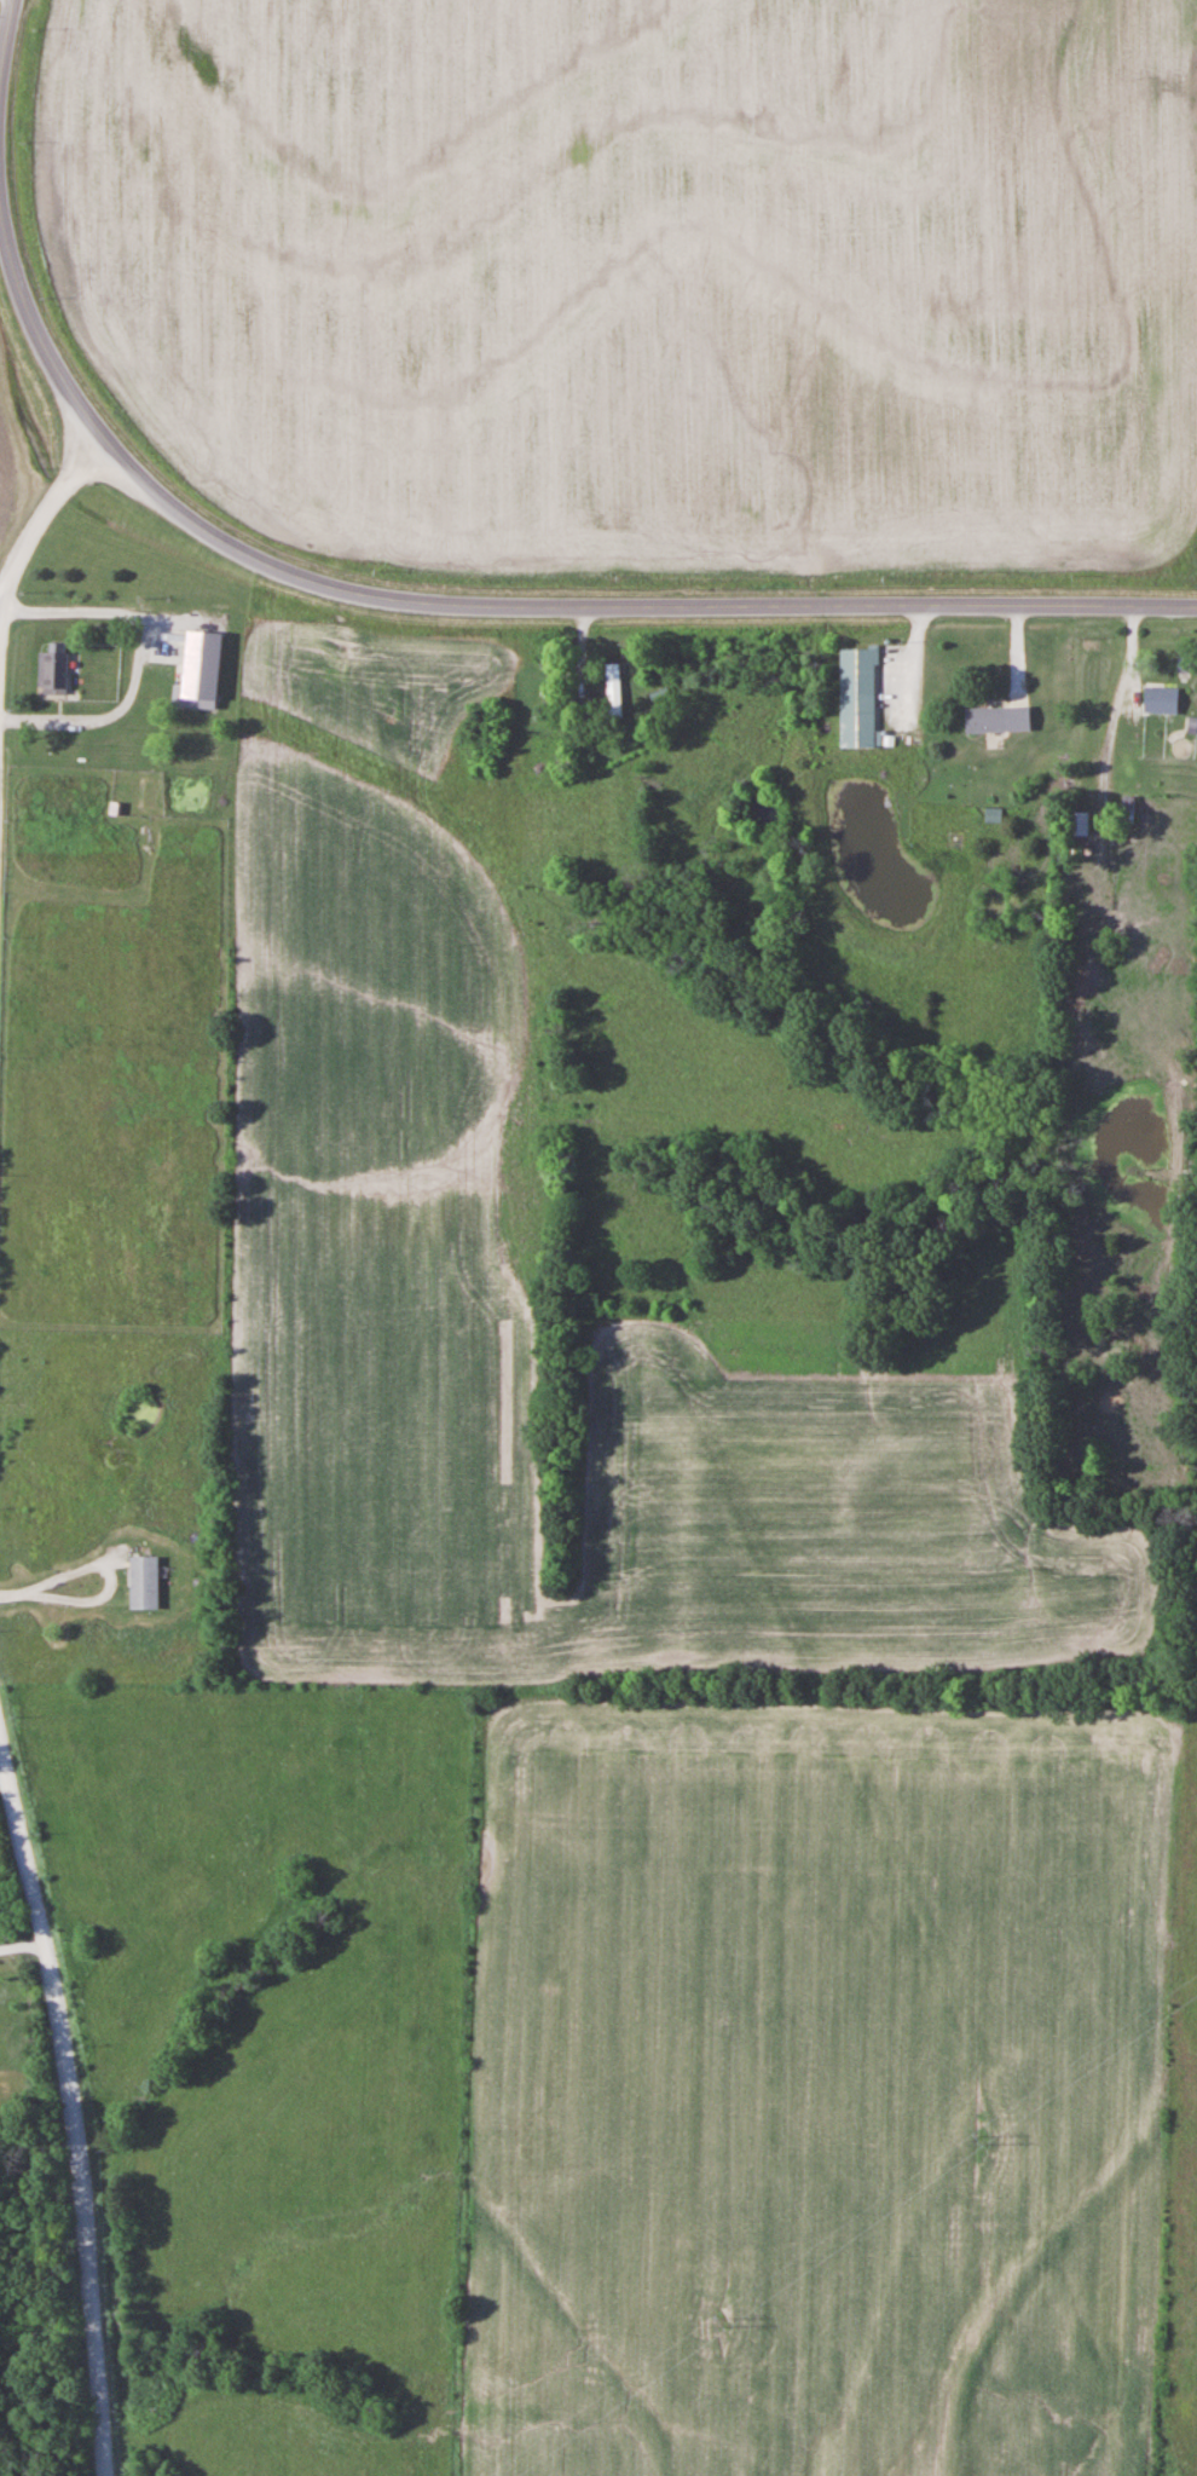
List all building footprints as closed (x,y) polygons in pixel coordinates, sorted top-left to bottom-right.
[(188,666),(189,640),(149,638),(148,664),(188,666)] [(68,696),(68,644),(50,644),(50,653),(39,653),(39,696),(68,696)] [(841,749),(878,749),(878,733),(877,733),(877,650),(841,649),(841,749)] [(608,665),(608,717),(620,717),(620,665),(608,665)] [(1031,732),(1031,707),(966,709),(967,734),(1031,732)] [(1077,814),(1077,836),(1088,836),(1088,814),(1077,814)] [(160,1557),(132,1557),(132,1609),(160,1609),(160,1557)]
